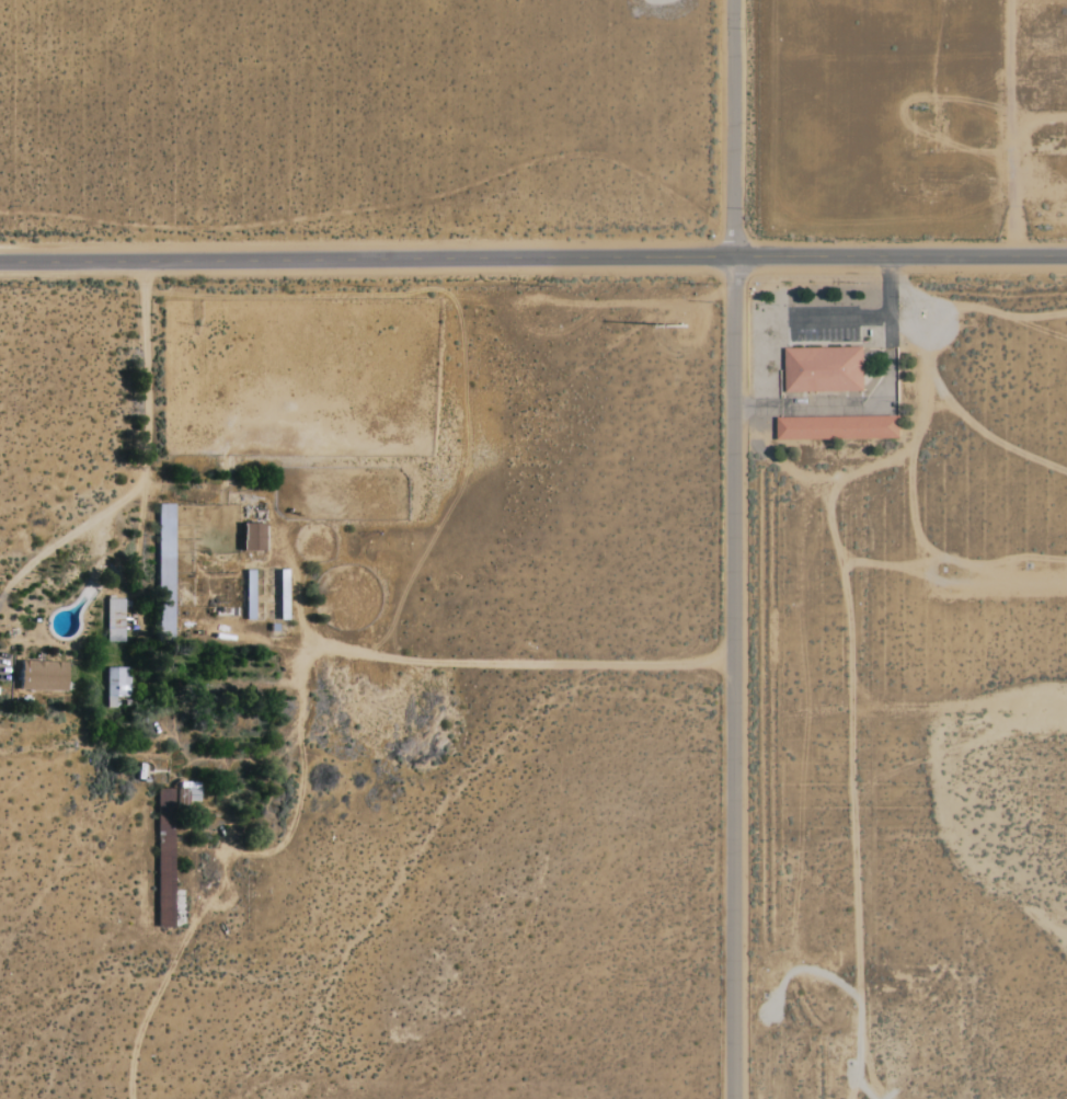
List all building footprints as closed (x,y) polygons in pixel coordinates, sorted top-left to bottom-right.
[(788,392),(866,391),(865,347),(787,348),(788,392)] [(780,418),(780,440),(904,439),(903,417),(780,418)] [(264,524),(243,524),(244,552),(265,552),(264,524)] [(124,600),(107,599),(107,642),(124,643),(124,600)] [(107,668),(107,708),(115,708),(115,697),(131,697),(130,668),(107,668)]
